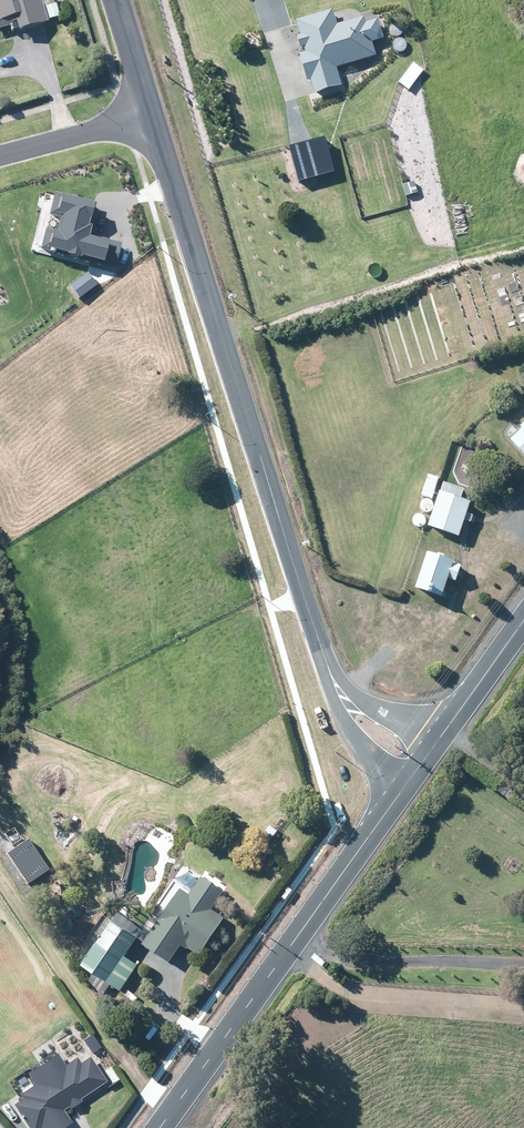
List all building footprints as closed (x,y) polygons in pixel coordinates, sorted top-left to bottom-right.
[(44,18),(39,0),(0,0),(0,31),(44,18)] [(43,230),(38,251),(113,269),(119,243),(92,236),(94,229),(89,228),(94,205),(53,195),(48,216),(57,218),(53,233),(43,230)] [(523,450),(523,412),(505,431),(523,450)] [(452,531),(463,494),(436,486),(424,523),(452,531)] [(440,593),(452,552),(425,544),(412,585),(440,593)] [(142,955),(172,973),(185,951),(212,967),(231,935),(210,923),(223,901),(186,879),(142,955)] [(107,923),(80,966),(120,993),(137,967),(124,959),(136,941),(107,923)] [(25,1127),(74,1127),(80,1123),(74,1116),(112,1087),(90,1058),(70,1073),(60,1060),(36,1078),(42,1086),(11,1110),(25,1127)]
